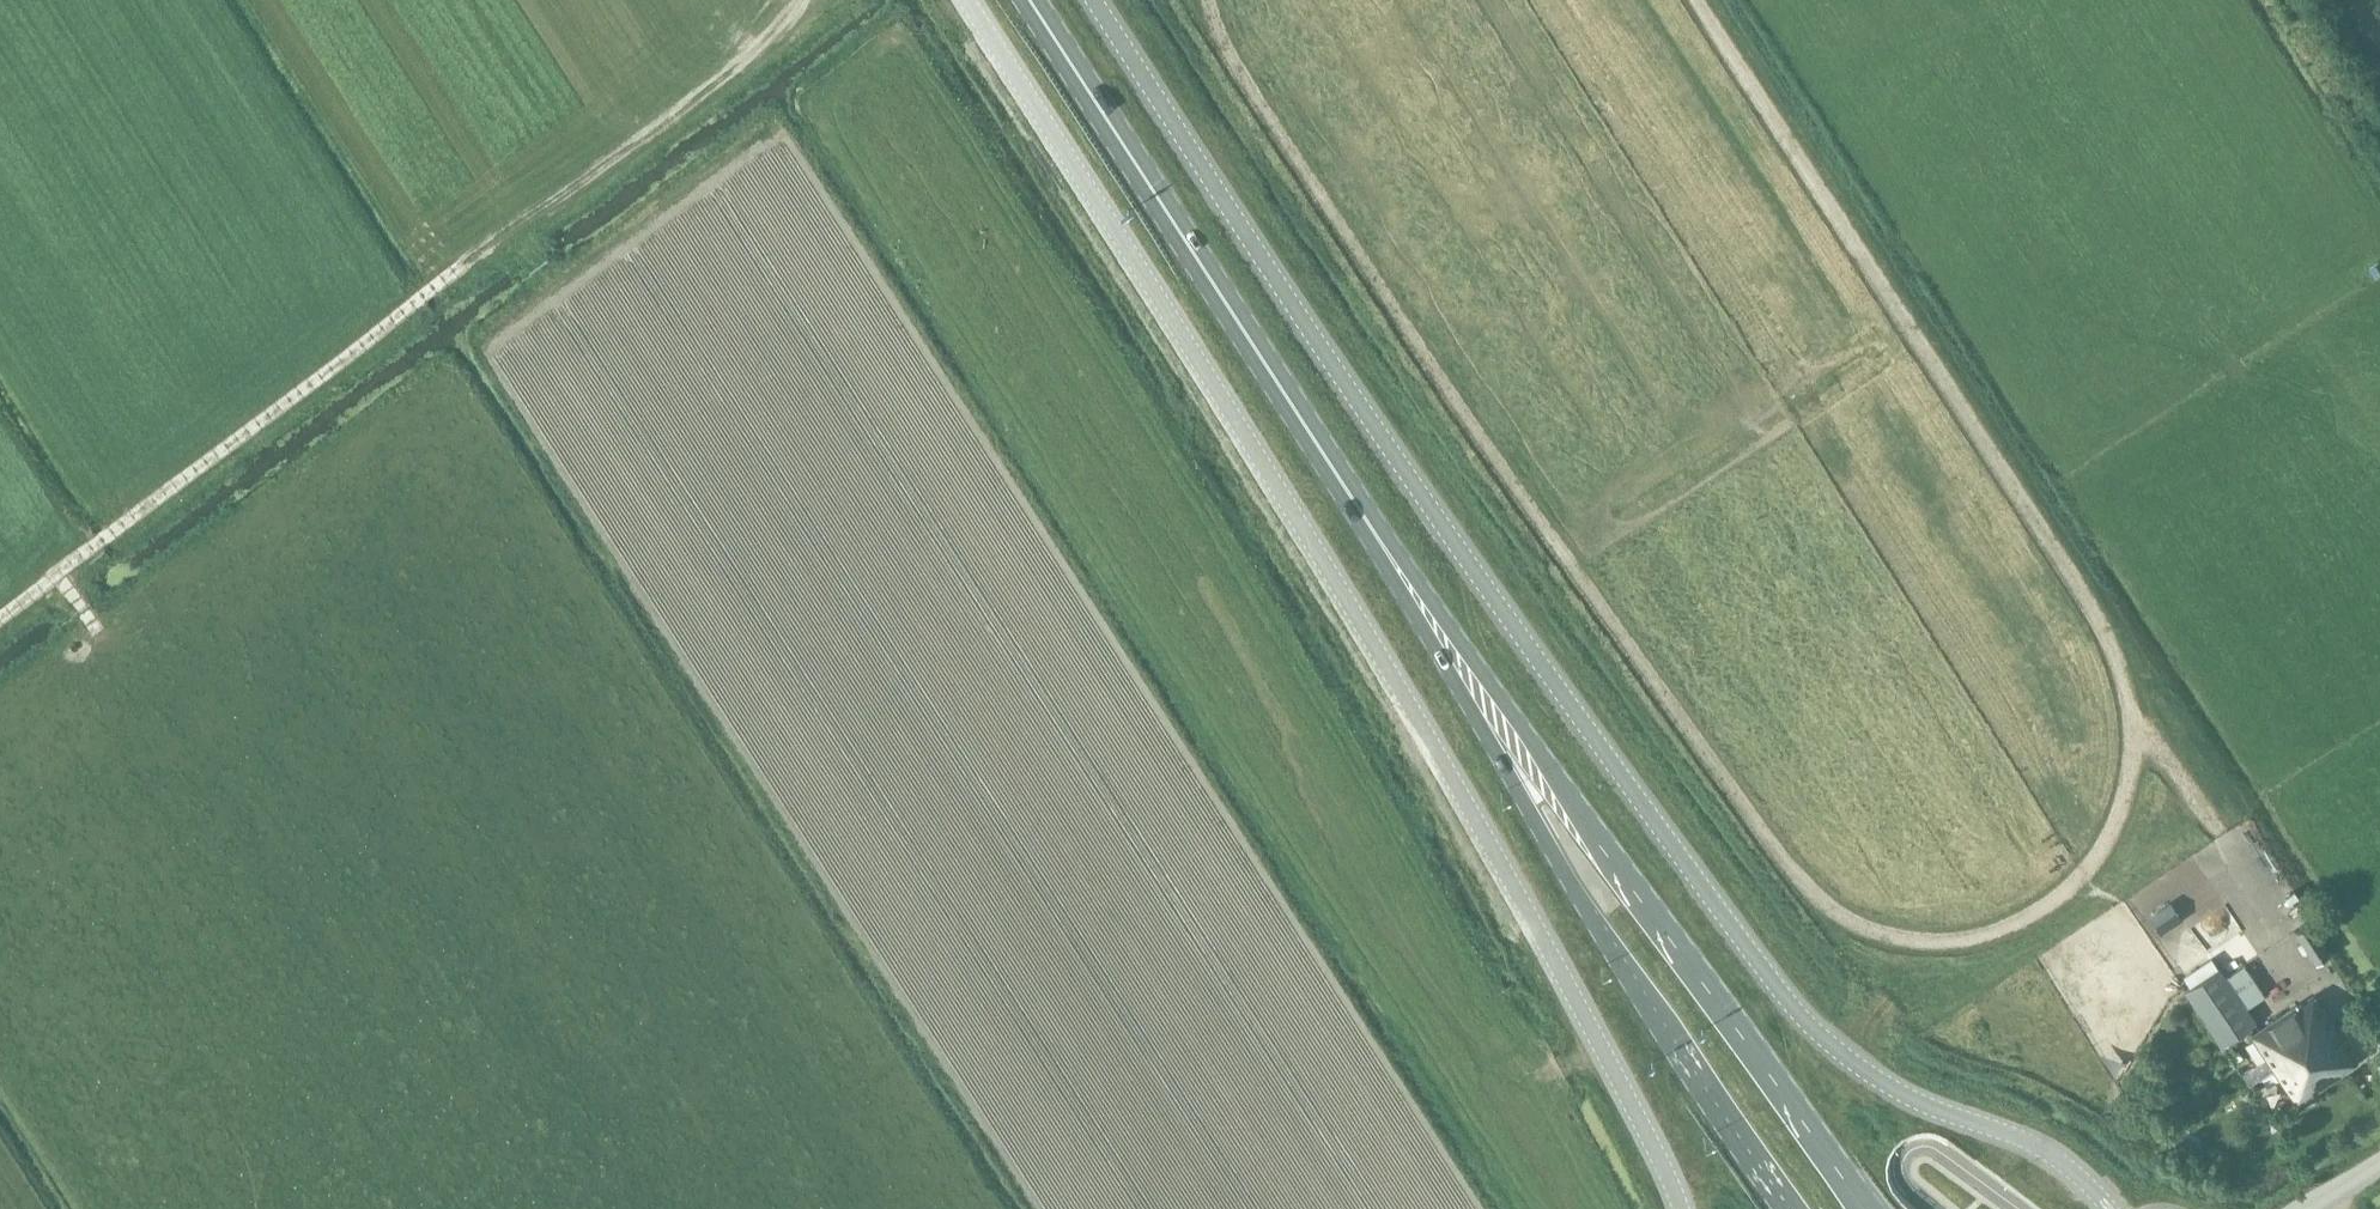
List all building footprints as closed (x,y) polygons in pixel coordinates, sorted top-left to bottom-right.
[(2219,902),(2188,925),(2206,950),(2238,927),(2219,902)] [(2171,903),(2152,917),(2162,931),(2181,917),(2171,903)] [(2310,924),(2297,932),(2317,963),(2330,954),(2310,924)] [(2213,957),(2184,976),(2190,986),(2219,968),(2213,958),(2213,957)] [(2244,963),(2225,976),(2246,1008),(2265,996),(2244,963)] [(2221,1046),(2256,1023),(2246,1008),(2225,976),(2219,968),(2190,986),(2185,990),(2221,1046)] [(2357,1062),(2315,997),(2299,1007),(2298,1004),(2252,1034),(2296,1102),(2357,1062)] [(2261,1076),(2274,1068),(2267,1057),(2242,1074),(2249,1084),(2261,1076)]
